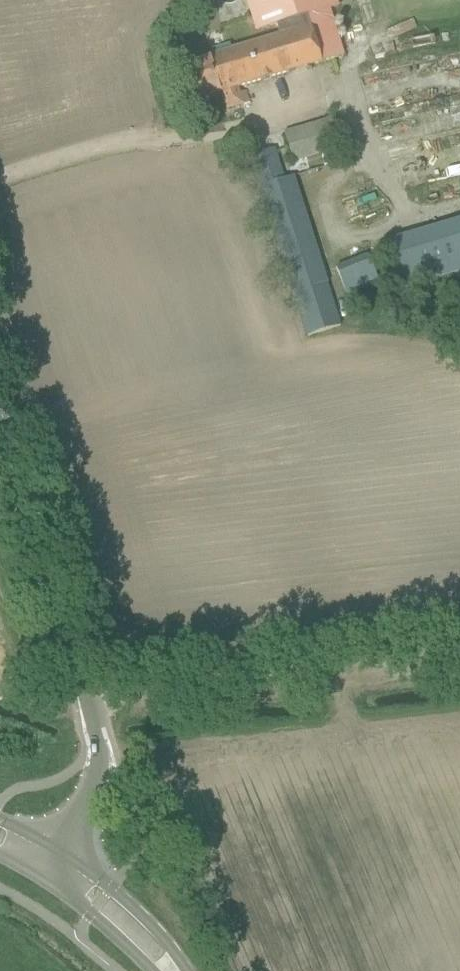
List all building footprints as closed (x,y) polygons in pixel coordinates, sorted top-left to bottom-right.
[(199,100),(341,56),(332,20),(329,9),(338,7),(336,0),(247,0),(257,31),(277,25),(280,36),(211,56),(212,58),(208,60),(189,66),(199,100)] [(284,134),(294,163),(343,148),(333,120),(284,134)] [(249,159),(259,189),(286,181),(276,150),(249,159)] [(286,181),(259,189),(307,337),(343,325),(328,277),(292,179),(286,181)] [(459,271),(459,220),(387,239),(399,286),(459,271)] [(335,272),(346,296),(379,280),(368,256),(335,272)]
